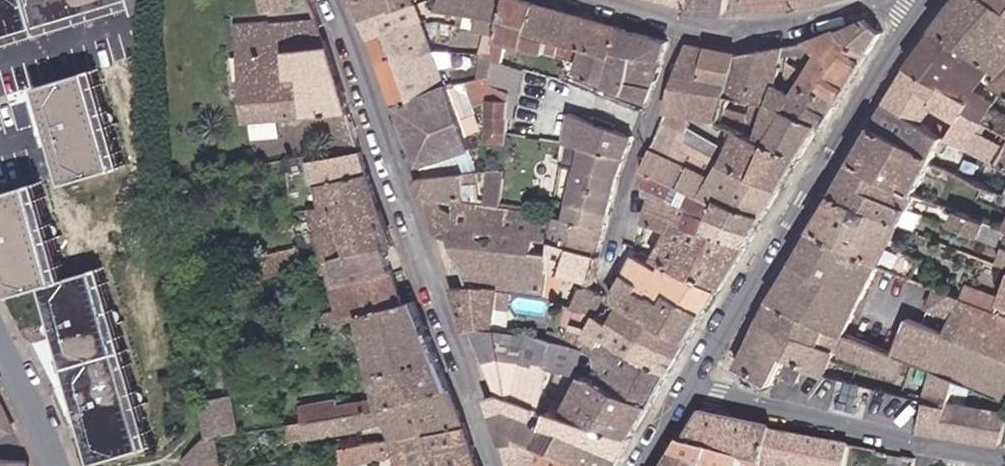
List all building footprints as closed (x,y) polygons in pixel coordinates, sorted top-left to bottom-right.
[(119,0),(0,0),(0,42),(121,7),(119,0)] [(286,13),(309,9),(306,0),(279,0),(286,13)] [(413,4),(412,0),(364,0),(353,5),(362,25),(413,4)] [(505,0),(440,0),(436,12),(477,28),(474,40),(478,41),(493,45),(505,0)] [(530,4),(517,0),(505,0),(493,45),(493,49),(503,52),(504,47),(544,57),(545,50),(547,42),(523,35),(530,4)] [(692,11),(694,0),(650,0),(692,11)] [(692,11),(691,15),(724,17),(728,0),(694,0),(692,11)] [(795,6),(797,0),(745,0),(742,13),(795,6)] [(989,0),(957,0),(934,30),(994,76),(1002,81),(994,93),(1004,101),(1004,26),(1001,22),(1004,16),(1004,12),(989,0)] [(1004,12),(1004,0),(989,0),(1004,12)] [(420,22),(413,4),(362,25),(370,41),(420,22)] [(610,62),(619,30),(530,4),(523,35),(547,42),(559,46),(583,54),(610,62)] [(239,126),(348,115),(332,62),(314,19),(299,20),(232,25),(239,126)] [(378,63),(430,45),(421,24),(420,22),(370,41),(378,63)] [(837,32),(866,56),(879,37),(863,22),(837,32)] [(452,44),(455,34),(436,28),(437,40),(452,44)] [(647,106),(665,43),(619,30),(610,62),(602,88),(647,106)] [(994,76),(934,30),(908,66),(985,122),(994,111),(996,109),(980,96),(994,76)] [(801,87),(834,107),(866,56),(837,32),(804,45),(819,55),(805,78),(788,69),(787,78),(801,87)] [(493,49),(493,45),(478,41),(478,61),(492,64),(493,49)] [(559,46),(547,42),(545,50),(551,52),(549,58),(554,60),(559,46)] [(447,90),(431,48),(430,45),(378,63),(395,107),(444,90),(447,90)] [(681,69),(705,73),(709,52),(687,48),(681,69)] [(775,92),(777,92),(782,50),(738,57),(733,88),(775,92)] [(696,123),(726,128),(731,100),(733,88),(738,57),(736,58),(709,52),(705,73),(696,123)] [(576,79),(602,88),(610,62),(583,54),(576,79)] [(479,91),(491,91),(492,64),(478,61),(479,91)] [(511,97),(518,98),(525,73),(492,64),(491,91),(511,97)] [(908,66),(896,85),(930,104),(927,109),(953,126),(945,140),(1004,175),(1004,147),(992,138),(997,131),(985,122),(908,66)] [(667,117),(696,123),(705,73),(681,69),(667,117)] [(112,116),(99,72),(38,88),(47,126),(43,131),(43,134),(44,136),(46,138),(51,139),(64,185),(127,167),(115,126),(117,124),(117,120),(116,117),(112,116)] [(930,104),(896,85),(884,105),(925,129),(945,140),(953,126),(927,109),(930,104)] [(774,108),(817,129),(820,130),(834,107),(801,87),(792,101),(777,92),(775,92),(774,108)] [(731,100),(774,108),(775,92),(733,88),(731,100)] [(508,148),(509,133),(511,97),(491,91),(479,91),(447,90),(444,90),(395,107),(418,168),(468,147),(453,105),(487,108),(484,146),(508,148)] [(925,129),(884,105),(868,131),(873,134),(912,154),(925,129)] [(764,145),(798,160),(817,129),(774,108),(764,145)] [(985,122),(997,131),(1004,137),(1004,119),(994,111),(985,122)] [(565,147),(624,165),(632,142),(613,133),(614,128),(571,113),(565,147)] [(662,128),(693,141),(693,136),(696,123),(667,117),(666,117),(662,128)] [(720,164),(780,190),(798,160),(764,145),(734,132),(731,139),(734,142),(728,151),(720,164)] [(912,154),(873,134),(855,163),(920,194),(930,175),(953,186),(957,178),(933,165),(912,154)] [(332,150),(357,145),(354,135),(331,139),(332,150)] [(691,151),(720,164),(728,151),(693,136),(693,141),(691,151)] [(945,140),(933,165),(957,178),(1004,202),(1004,175),(945,140)] [(561,168),(617,185),(624,165),(565,147),(561,168)] [(314,187),(367,175),(359,151),(306,162),(311,187),(314,187)] [(644,175),(764,216),(780,190),(720,164),(710,180),(651,155),(642,174),(644,175)] [(920,194),(855,163),(853,162),(832,197),(834,199),(903,228),(920,194)] [(282,167),(284,181),(300,177),(297,164),(282,167)] [(568,209),(607,219),(617,185),(561,168),(558,182),(572,186),(568,209)] [(319,211),(375,199),(367,175),(314,187),(319,211)] [(713,216),(755,231),(764,216),(644,175),(644,196),(710,219),(713,216)] [(478,180),(422,178),(418,179),(420,197),(464,204),(465,191),(476,192),(478,180)] [(515,182),(506,181),(505,190),(504,210),(514,211),(515,182)] [(39,187),(0,198),(0,270),(10,300),(41,290),(53,325),(50,329),(50,335),(52,336),(56,338),(78,407),(74,413),(75,416),(76,418),(78,420),(82,420),(95,465),(97,465),(149,450),(137,408),(139,407),(141,404),(141,402),(140,399),(137,398),(134,397),(113,328),(117,324),(116,319),(114,317),(109,316),(97,273),(66,282),(54,241),(58,236),(58,233),(57,231),(54,230),(51,229),(39,187)] [(504,210),(505,190),(486,190),(483,207),(504,210)] [(683,230),(745,248),(755,231),(713,216),(710,219),(644,196),(644,200),(650,206),(647,217),(674,227),(671,235),(679,240),(683,230)] [(318,265),(381,248),(391,246),(375,199),(319,211),(305,214),(318,265)] [(903,228),(834,199),(813,233),(883,268),(903,228)] [(421,201),(434,236),(446,230),(475,235),(479,210),(421,201)] [(552,221),(604,234),(607,219),(568,209),(553,205),(552,221)] [(513,240),(513,215),(479,210),(475,235),(446,230),(469,288),(489,289),(546,298),(549,265),(524,262),(528,243),(513,240)] [(550,246),(552,221),(513,215),(513,240),(528,243),(550,246)] [(668,238),(671,235),(674,227),(647,217),(643,227),(668,238)] [(578,258),(597,262),(604,234),(552,221),(550,246),(550,250),(578,258)] [(668,269),(717,294),(745,248),(683,230),(679,240),(671,235),(668,238),(657,264),(668,269)] [(883,268),(813,233),(771,305),(845,335),(883,268)] [(938,243),(934,251),(1004,280),(1004,271),(938,243)] [(369,376),(436,359),(427,338),(430,337),(423,321),(420,321),(412,300),(401,303),(381,248),(318,265),(300,269),(305,291),(326,286),(330,307),(316,311),(320,327),(354,318),(369,376)] [(546,298),(560,301),(564,285),(589,290),(597,262),(578,258),(550,250),(549,265),(546,298)] [(256,281),(300,269),(294,251),(252,261),(256,281)] [(675,300),(705,315),(717,294),(668,269),(664,276),(636,263),(629,281),(649,290),(646,296),(670,308),(675,300)] [(625,306),(688,342),(705,315),(675,300),(670,308),(646,296),(649,290),(629,281),(621,303),(625,306)] [(170,303),(181,300),(179,288),(168,291),(170,303)] [(466,334),(474,330),(478,327),(590,348),(594,340),(575,335),(573,339),(500,326),(503,299),(545,307),(546,298),(489,289),(469,288),(451,288),(466,334)] [(933,289),(924,310),(948,322),(941,337),(907,323),(891,355),(906,361),(975,389),(1004,402),(1004,362),(954,341),(970,304),(933,289)] [(584,312),(604,321),(608,322),(611,317),(607,314),(613,300),(604,296),(591,291),(584,312)] [(970,304),(954,341),(1004,362),(1004,319),(970,304)] [(845,335),(771,305),(762,322),(782,331),(836,352),(845,335)] [(618,322),(679,358),(688,342),(625,306),(618,322)] [(610,341),(669,373),(679,358),(618,322),(616,326),(608,322),(604,321),(595,339),(606,346),(610,341)] [(782,331),(762,322),(738,367),(772,387),(775,380),(783,362),(802,367),(824,373),(836,352),(782,331)] [(591,377),(649,407),(669,373),(610,341),(606,346),(595,339),(594,340),(590,348),(478,327),(474,330),(484,357),(591,377)] [(891,355),(845,335),(836,352),(883,370),(899,377),(906,361),(891,355)] [(516,407),(630,440),(649,407),(591,377),(484,357),(499,396),(488,399),(492,413),(516,407)] [(379,411),(449,391),(436,359),(369,376),(379,411)] [(975,389),(906,361),(899,377),(951,398),(941,437),(966,441),(975,389)] [(783,362),(775,380),(793,385),(802,367),(783,362)] [(966,441),(997,446),(1004,422),(1004,402),(975,389),(966,441)] [(387,443),(466,429),(449,391),(379,411),(387,443)] [(357,415),(367,413),(366,402),(336,405),(334,397),(298,404),(300,424),(357,415)] [(214,441),(242,436),(236,398),(208,403),(214,441)] [(514,425),(619,459),(630,440),(516,407),(492,413),(498,430),(514,425)] [(360,437),(357,415),(300,424),(276,429),(278,451),(360,437)] [(682,452),(752,465),(761,465),(764,454),(770,434),(770,433),(700,420),(682,452)] [(581,465),(616,465),(619,459),(514,425),(498,430),(506,452),(522,443),(581,465)] [(466,429),(387,443),(391,460),(392,465),(478,465),(466,429)] [(846,449),(770,434),(764,454),(761,465),(842,465),(846,449)] [(242,436),(214,441),(188,445),(191,465),(247,465),(242,436)] [(387,443),(331,453),(333,465),(359,465),(391,460),(387,443)] [(522,443),(506,452),(510,465),(581,465),(522,443)] [(676,463),(683,465),(752,465),(682,452),(676,463)]
